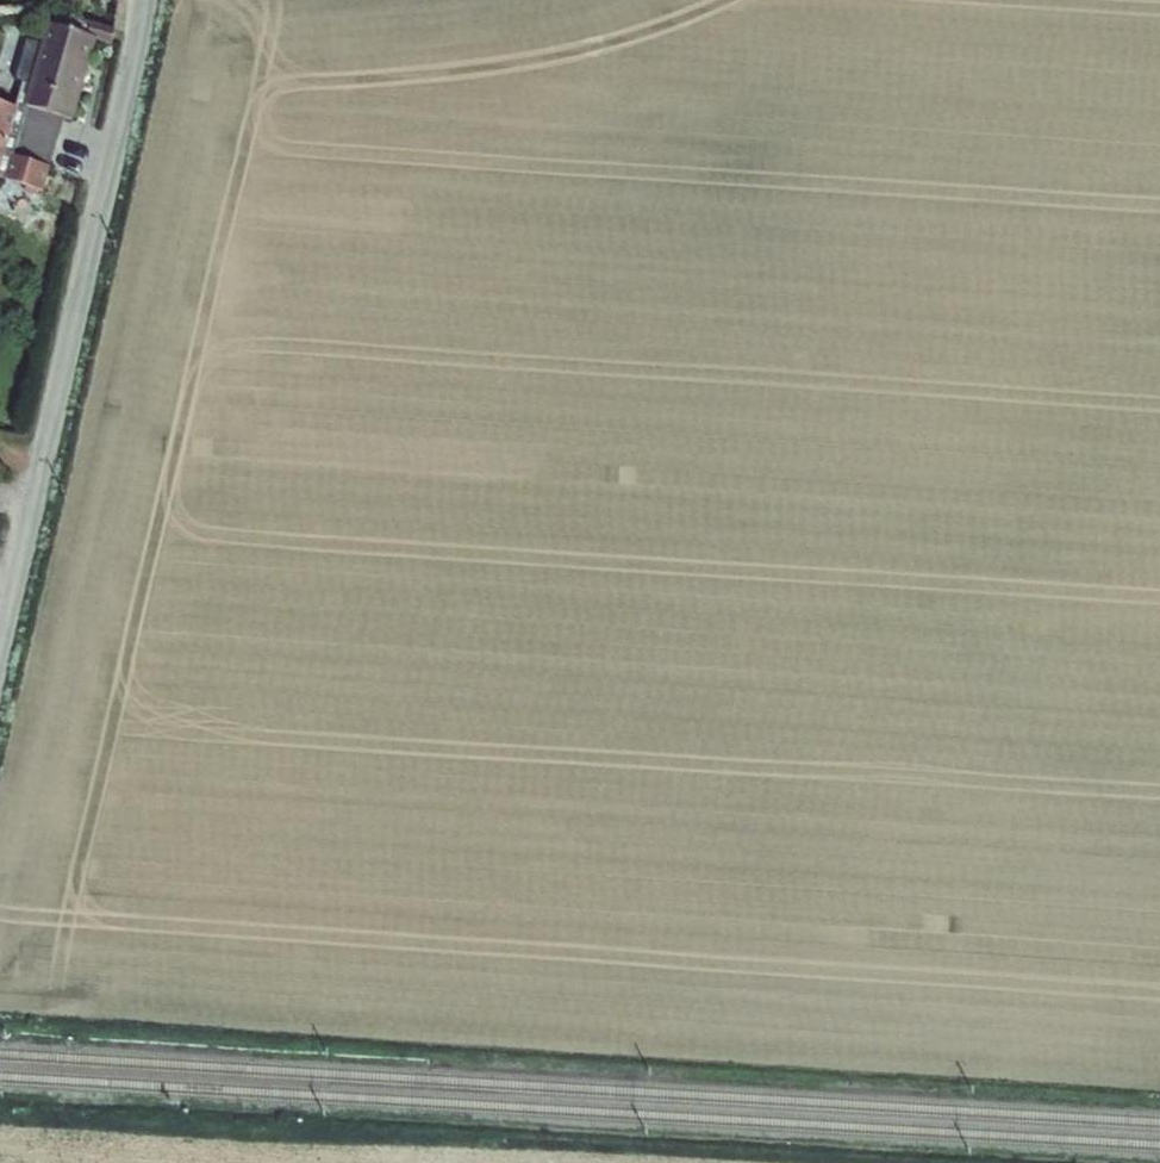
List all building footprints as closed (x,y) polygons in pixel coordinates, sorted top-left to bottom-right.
[(6,176),(3,188),(50,199),(90,32),(46,21),(27,103),(0,97),(0,175),(6,176)]
